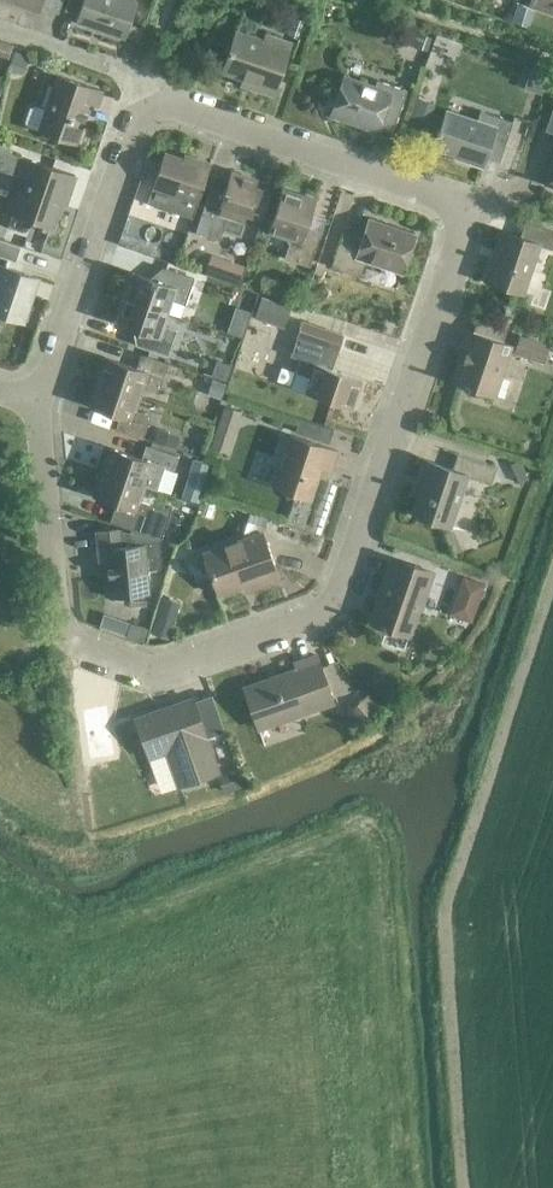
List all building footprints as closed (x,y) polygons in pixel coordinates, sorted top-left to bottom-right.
[(24,5),(23,7),(40,13),(41,8),(58,14),(63,0),(10,0),(24,5)] [(137,1),(133,0),(68,0),(64,11),(78,15),(76,22),(124,39),(137,1)] [(304,5),(314,9),(318,0),(306,0),(304,5)] [(530,4),(552,12),(552,0),(532,0),(530,4)] [(517,3),(511,21),(529,27),(536,9),(517,3)] [(294,19),(288,36),(298,40),(304,23),(294,19)] [(236,32),(222,71),(257,83),(254,90),(272,96),(291,43),(266,34),(263,42),(236,32)] [(419,37),(414,50),(426,53),(431,41),(419,37)] [(0,41),(0,57),(8,60),(13,45),(0,41)] [(14,53),(8,71),(22,76),(28,58),(14,53)] [(76,145),(90,104),(97,107),(103,91),(57,75),(45,110),(34,106),(30,109),(25,122),(27,127),(38,131),(37,132),(76,145)] [(331,116),(377,132),(379,127),(393,132),(407,91),(376,80),(374,87),(344,76),(331,116)] [(415,101),(409,119),(427,125),(433,107),(415,101)] [(499,163),(512,122),(480,111),(477,121),(446,111),(433,148),(464,159),(463,161),(482,167),(485,158),(499,163)] [(8,143),(0,140),(0,168),(8,143)] [(152,187),(147,203),(192,219),(197,203),(210,165),(195,159),(193,163),(164,153),(152,187)] [(68,194),(74,175),(24,158),(18,177),(24,179),(12,215),(51,228),(64,192),(68,194)] [(207,198),(195,233),(219,241),(223,231),(239,236),(246,216),(261,221),(270,194),(255,189),(258,181),(231,171),(224,190),(211,186),(207,198)] [(282,189),(267,233),(285,239),(288,245),(284,259),(309,267),(320,235),(306,230),(316,201),(282,189)] [(402,274),(416,235),(368,219),(361,238),(342,232),(331,267),(360,277),(365,262),(402,274)] [(552,250),(552,232),(524,222),(519,238),(504,232),(494,261),(491,260),(484,281),(523,294),(539,246),(552,250)] [(15,262),(20,247),(0,240),(0,257),(15,262)] [(210,257),(203,275),(237,286),(243,268),(210,257)] [(0,266),(0,316),(24,324),(39,279),(0,265),(0,266)] [(124,298),(167,313),(171,301),(185,305),(194,279),(162,268),(157,282),(133,273),(124,298)] [(318,289),(309,295),(320,313),(329,306),(318,289)] [(261,296),(253,317),(282,328),(290,307),(261,296)] [(167,313),(124,298),(116,323),(140,332),(135,345),(167,356),(176,330),(163,326),(167,313)] [(229,322),(226,332),(241,337),(244,327),(229,322)] [(301,322),(290,357),(299,360),(295,372),(290,388),(305,393),(351,409),(361,379),(332,369),(343,336),(301,322)] [(493,397),(511,345),(467,330),(461,348),(466,350),(454,384),(493,397)] [(520,338),(514,356),(543,366),(549,348),(520,338)] [(96,382),(140,397),(144,383),(160,388),(168,364),(140,355),(136,368),(105,357),(96,382)] [(217,360),(211,376),(225,381),(232,365),(217,360)] [(140,397),(96,382),(88,407),(119,417),(115,430),(142,440),(150,416),(135,410),(140,397)] [(211,383),(206,398),(219,402),(224,388),(211,383)] [(223,406),(216,426),(234,432),(241,412),(223,406)] [(298,417),(293,431),(306,435),(311,422),(298,417)] [(155,429),(151,443),(174,451),(178,437),(155,429)] [(289,435),(272,488),(311,501),(322,468),(331,471),(337,451),(289,435)] [(110,448),(101,473),(145,487),(155,491),(164,467),(173,470),(177,456),(145,445),(141,459),(110,448)] [(491,485),(497,467),(457,454),(452,470),(424,461),(418,478),(423,480),(412,514),(450,527),(467,477),(491,485)] [(192,461),(188,474),(204,479),(208,465),(192,461)] [(518,465),(509,469),(517,487),(527,483),(518,465)] [(145,487),(101,473),(93,497),(124,508),(118,525),(130,529),(158,538),(159,539),(169,511),(140,501),(145,487)] [(204,502),(199,514),(209,518),(213,505),(204,502)] [(249,513),(245,523),(264,529),(267,519),(249,513)] [(158,538),(130,529),(129,533),(118,529),(118,528),(96,530),(100,566),(107,565),(110,598),(148,595),(146,571),(158,570),(159,565),(158,538)] [(202,554),(216,595),(253,582),(255,588),(279,579),(263,532),(202,554)] [(427,592),(433,573),(391,558),(379,593),(381,594),(371,623),(409,636),(418,609),(416,604),(421,590),(427,592)] [(462,576),(456,592),(479,599),(484,583),(462,576)] [(162,602),(151,635),(166,640),(177,607),(162,602)] [(130,624),(125,638),(143,643),(147,630),(130,624)] [(258,729),(332,703),(315,655),(294,663),(296,670),(243,688),(258,729)] [(385,686),(373,696),(383,708),(395,698),(385,686)] [(179,788),(218,774),(192,699),(135,719),(149,758),(167,752),(179,788)] [(360,701),(350,710),(362,723),(372,714),(360,701)] [(233,774),(215,780),(221,796),(238,790),(233,774)]
